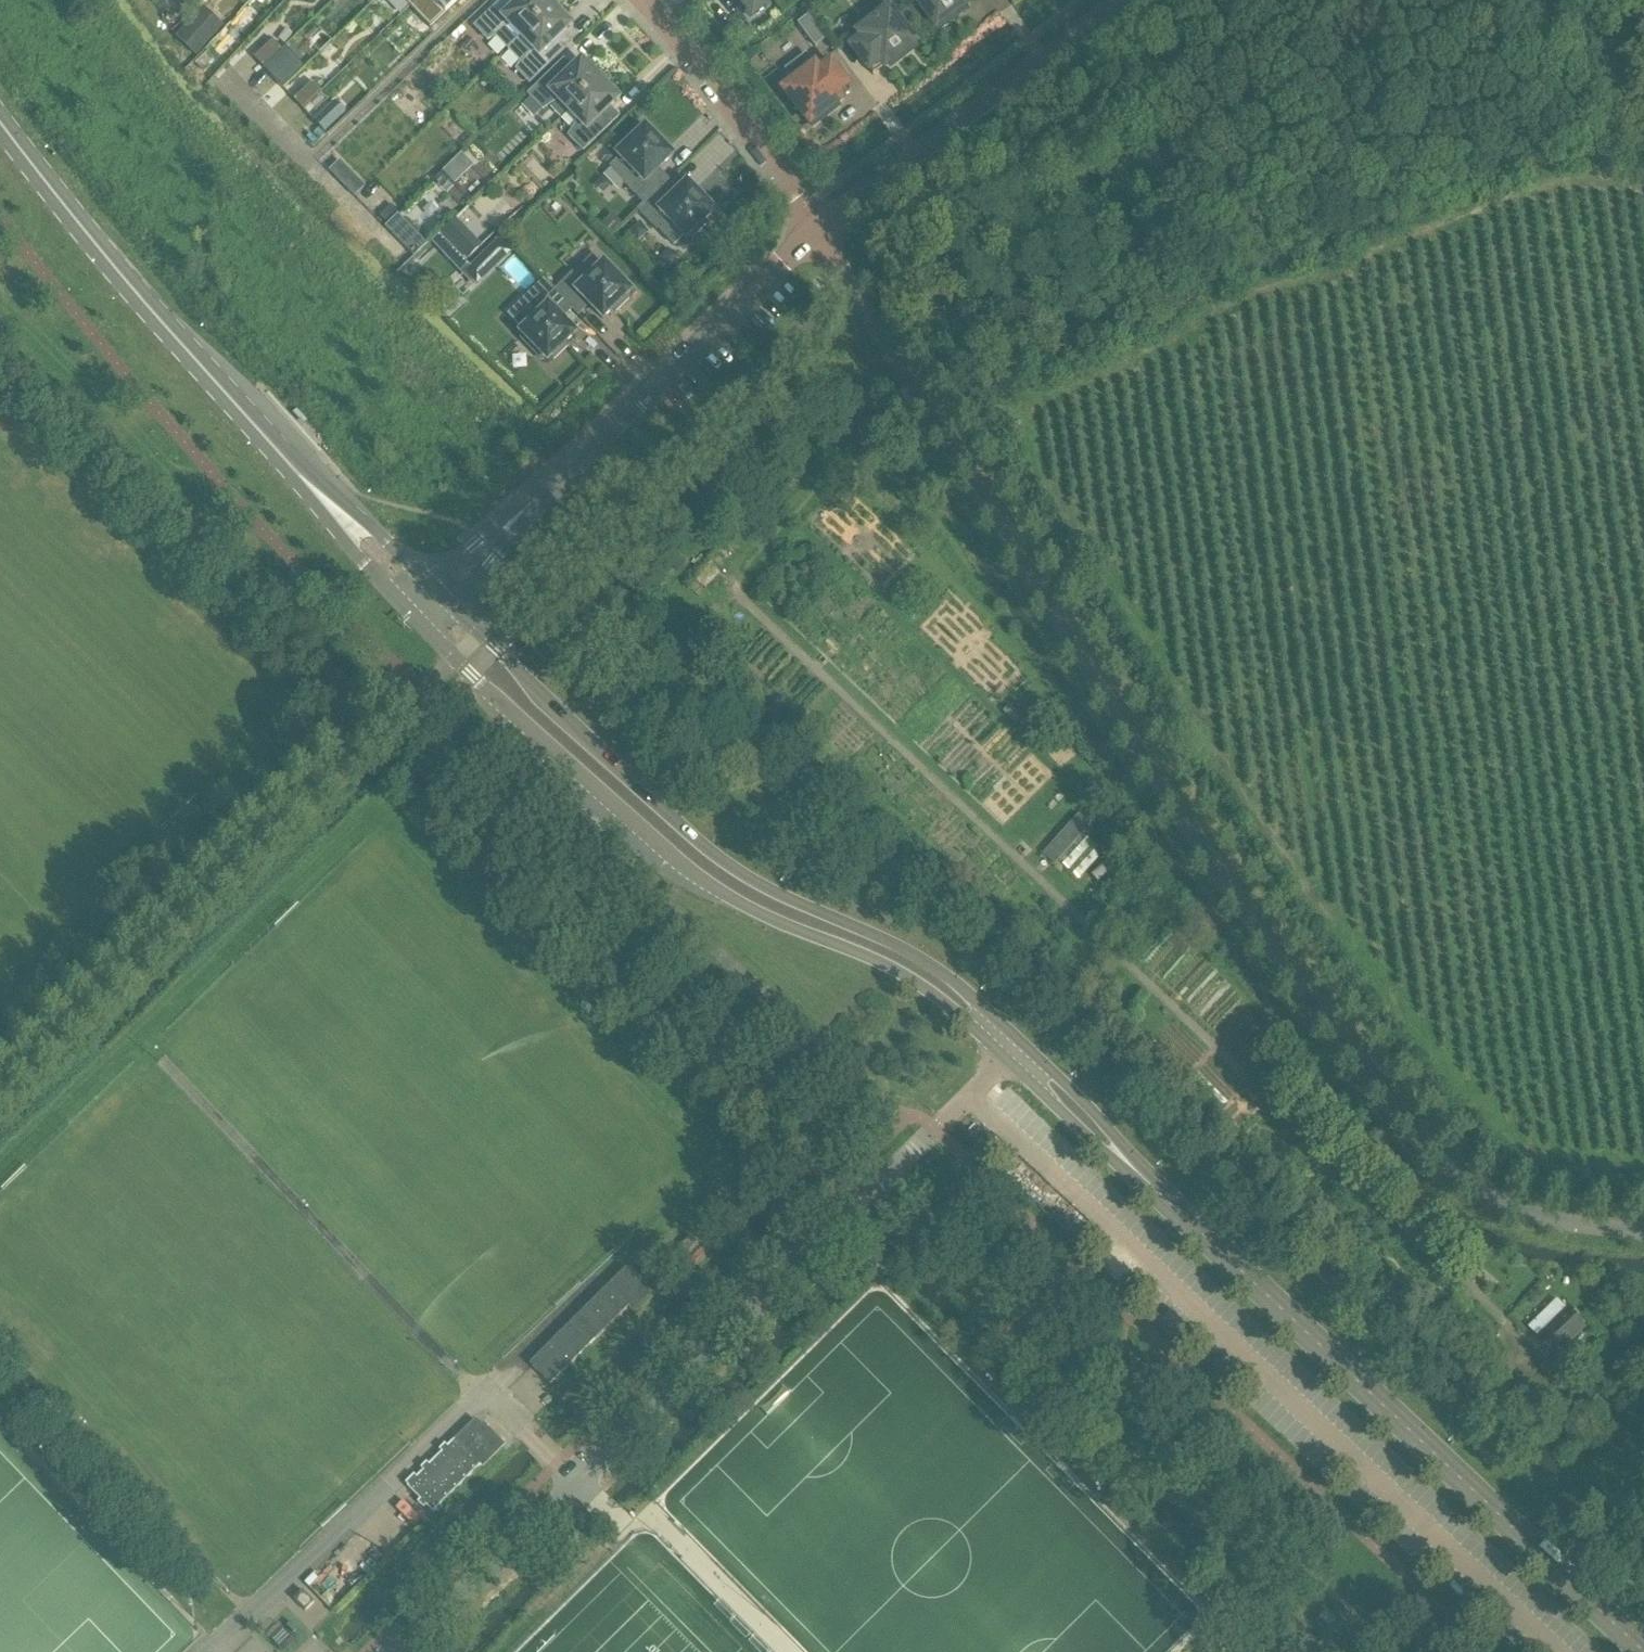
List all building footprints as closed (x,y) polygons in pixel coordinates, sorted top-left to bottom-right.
[(189,10),(198,0),(177,0),(189,10)] [(409,7),(430,29),(461,0),(416,0),(409,7)] [(557,3),(555,1),(553,0),(503,0),(474,29),(487,42),(495,37),(507,50),(557,3)] [(739,0),(738,1),(737,2),(737,3),(737,4),(737,5),(738,5),(738,6),(749,20),(773,0),(738,0),(739,0)] [(952,19),(953,18),(953,17),(953,16),(953,15),(952,14),(971,0),(915,0),(938,30),(952,19)] [(557,3),(507,50),(521,64),(516,72),(528,84),(570,43),(561,34),(570,26),(563,19),(565,17),(564,15),(563,13),(562,11),(561,9),(560,7),(558,5),(557,3)] [(223,27),(201,8),(175,38),(196,57),(223,27)] [(872,75),(897,57),(898,57),(900,58),(902,57),(916,47),(888,10),(847,42),(872,75)] [(814,48),(826,38),(809,16),(796,25),(814,48)] [(273,41),(254,59),(263,68),(282,50),(273,41)] [(263,68),(277,84),(300,63),(285,47),(282,50),(263,68)] [(811,127),(825,116),(826,115),(826,114),(827,113),(826,112),(826,111),(850,92),(825,59),(784,90),(811,127)] [(557,100),(568,111),(604,77),(602,75),(600,73),(598,72),(594,70),(589,68),(588,70),(581,62),(572,71),(563,61),(528,95),(542,110),(557,100)] [(606,79),(604,77),(568,111),(578,122),(568,137),(582,151),(618,117),(609,108),(617,100),(610,93),(612,91),(611,89),(610,87),(609,85),(608,83),(607,81),(606,79)] [(312,82),(293,101),(302,110),(321,92),(312,82)] [(334,102),(313,122),(324,134),(346,114),(334,102)] [(625,186),(643,205),(644,206),(658,191),(659,192),(670,183),(669,182),(665,185),(655,175),(673,157),(663,147),(666,144),(652,130),(649,133),(646,129),(636,139),(633,136),(619,150),(621,153),(618,156),(620,159),(610,168),(626,185),(625,186)] [(462,155),(443,173),(455,186),(474,167),(462,155)] [(339,162),(328,173),(354,199),(365,189),(339,162)] [(669,202),(659,192),(658,191),(644,206),(643,205),(637,211),(656,231),(658,230),(674,246),(683,237),(686,239),(690,236),(692,239),(707,225),(704,222),(714,212),(710,209),(713,206),(699,192),(697,195),(687,185),(669,202)] [(397,216),(384,229),(414,260),(427,247),(397,216)] [(470,237),(456,250),(467,262),(482,249),(470,237)] [(501,240),(482,258),(494,271),(513,253),(501,240)] [(574,272),(554,291),(553,291),(568,306),(567,307),(577,317),(578,316),(574,312),(585,302),(602,320),(612,310),(615,313),(630,299),(627,296),(630,293),(621,283),(623,280),(610,266),(607,269),(603,265),(601,268),(591,258),(575,273),(574,272)] [(557,316),(567,307),(568,306),(553,291),(554,291),(548,284),(528,304),(530,305),(513,321),(523,331),(520,333),(524,337),(521,339),(535,354),(537,351),(547,361),(551,358),(553,361),(568,347),(565,344),(575,334),(557,316)] [(1086,774),(1077,779),(1088,798),(1097,793),(1086,774)] [(1082,835),(1089,827),(1078,817),(1070,826),(1081,836),(1082,835)] [(1065,868),(1078,880),(1103,854),(1083,835),(1058,862),(1065,868)] [(1058,861),(1063,856),(1052,846),(1043,855),(1046,857),(1054,865),(1058,861)] [(678,1250),(684,1256),(696,1243),(689,1237),(678,1250)] [(530,1365),(531,1367),(550,1385),(630,1306),(610,1285),(530,1365)] [(1585,1328),(1566,1309),(1536,1338),(1555,1357),(1567,1345),(1585,1328)] [(543,1401),(547,1406),(552,1401),(548,1397),(543,1401)] [(407,1488),(433,1514),(501,1446),(475,1420),(407,1488)] [(314,1603),(302,1591),(293,1600),(305,1612),(314,1603)] [(1335,1620),(1326,1611),(1318,1618),(1328,1627),(1335,1620)]
